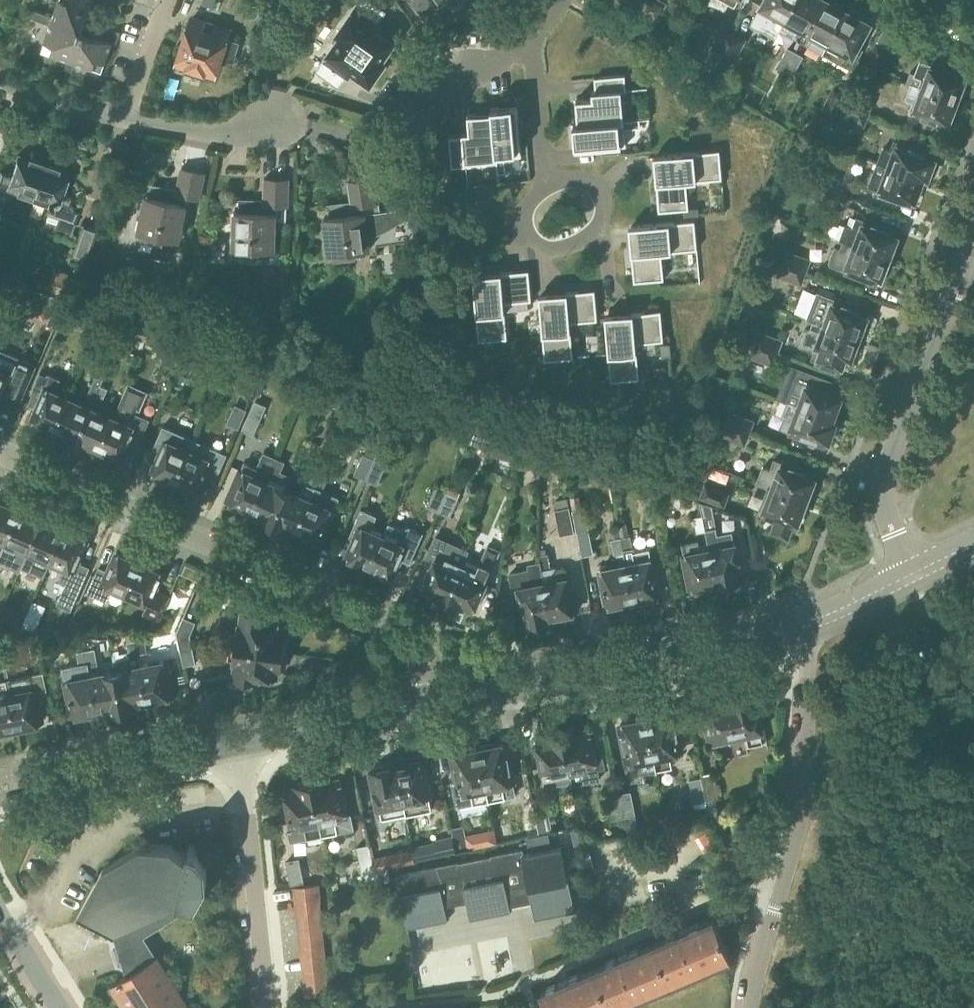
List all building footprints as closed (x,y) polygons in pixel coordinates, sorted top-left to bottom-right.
[(86,23),(93,1),(89,0),(59,0),(54,16),(36,10),(33,18),(51,24),(42,51),(67,60),(65,68),(73,71),(76,63),(101,71),(112,41),(116,42),(120,31),(101,24),(101,28),(86,23)] [(317,71),(339,86),(347,73),(350,75),(353,70),(370,82),(384,62),(381,60),(393,42),(376,30),(380,25),(377,24),(386,11),(370,0),(361,0),(338,33),(341,35),(317,71)] [(425,11),(440,0),(417,0),(425,11)] [(645,0),(622,0),(640,10),(645,0)] [(664,5),(654,0),(651,0),(645,13),(656,19),(664,5)] [(780,29),(796,0),(765,0),(760,10),(769,14),(765,21),(780,29)] [(780,29),(794,38),(799,30),(805,34),(823,0),(796,0),(780,29)] [(822,53),(845,10),(826,0),(823,0),(805,34),(812,38),(807,45),(822,53)] [(845,10),(822,53),(853,70),(864,49),(858,45),(869,23),(845,10)] [(206,18),(205,21),(192,17),(178,62),(214,74),(219,61),(233,65),(240,42),(226,37),(229,29),(216,25),(217,22),(206,18)] [(722,56),(735,32),(722,25),(709,49),(722,56)] [(722,56),(735,62),(747,38),(735,32),(722,56)] [(888,49),(877,43),(865,64),(876,70),(888,49)] [(779,62),(788,66),(796,51),(787,47),(779,62)] [(804,55),(796,51),(788,66),(796,70),(804,55)] [(932,63),(932,64),(920,59),(915,73),(910,72),(906,82),(911,84),(911,82),(958,100),(967,76),(932,63)] [(593,98),(576,99),(578,123),(578,124),(625,120),(622,90),(627,90),(625,74),(599,77),(595,77),(595,79),(596,91),(592,91),(593,98)] [(948,126),(958,100),(911,82),(911,84),(905,98),(914,102),(910,112),(948,126)] [(835,117),(847,93),(833,85),(821,109),(835,117)] [(869,114),(874,100),(849,91),(843,105),(869,114)] [(500,106),(492,107),(492,111),(493,111),(497,163),(498,173),(506,172),(505,157),(522,155),(519,123),(518,111),(517,105),(514,105),(500,106)] [(839,117),(864,127),(869,114),(843,105),(839,117)] [(463,135),(450,136),(450,140),(452,167),(465,165),(497,163),(493,111),(492,111),(468,114),(470,130),(463,131),(463,135)] [(578,123),(574,124),(574,132),(575,132),(576,149),(582,149),(594,148),(600,147),(627,145),(625,129),(625,128),(641,127),(640,119),(625,120),(578,124),(578,123)] [(885,165),(924,180),(927,181),(937,156),(895,140),(891,151),(884,149),(879,163),(885,165)] [(663,155),(656,155),(659,182),(657,182),(658,195),(660,195),(661,211),(668,210),(684,209),(689,208),(687,181),(723,178),(721,155),(720,155),(720,150),(699,152),(699,151),(663,155)] [(31,196),(43,163),(19,155),(12,174),(1,171),(0,174),(0,198),(11,201),(14,190),(31,196)] [(43,163),(31,196),(48,202),(47,205),(49,205),(46,214),(58,218),(55,227),(72,233),(75,223),(74,223),(78,211),(69,207),(73,195),(61,192),(68,172),(43,163)] [(879,163),(870,185),(881,189),(881,190),(915,203),(924,180),(885,165),(879,163)] [(167,189),(166,188),(140,183),(140,184),(153,186),(151,197),(146,196),(138,237),(155,240),(152,256),(171,260),(174,237),(179,238),(186,205),(180,204),(182,195),(199,199),(200,198),(199,198),(204,174),(182,170),(183,168),(182,167),(176,193),(168,192),(168,191),(168,189),(167,189)] [(255,201),(254,201),(227,200),(227,201),(240,201),(240,213),(235,212),(234,254),(255,254),(255,248),(274,248),(275,220),(287,220),(287,206),(288,206),(288,204),(287,205),(288,180),(266,180),(266,177),(265,177),(264,204),(256,204),(255,203),(255,202),(255,201)] [(373,178),(349,181),(352,200),(327,204),(327,210),(328,210),(329,217),(324,217),(330,258),(351,255),(350,250),(404,244),(403,233),(398,234),(397,229),(411,219),(410,206),(398,207),(396,189),(387,191),(390,209),(381,210),(379,201),(376,201),(373,178)] [(843,241),(852,244),(890,258),(900,233),(858,217),(854,227),(847,225),(841,240),(843,241)] [(638,225),(632,226),(634,252),(632,253),(633,266),(635,265),(636,281),(643,281),(664,279),(662,252),(698,249),(696,225),(695,225),(695,220),(675,222),(638,225)] [(96,230),(82,225),(73,255),(87,260),(96,230)] [(881,282),(890,258),(852,244),(843,241),(840,248),(835,246),(829,262),(831,265),(846,270),(844,274),(878,287),(880,282),(881,282)] [(782,262),(807,271),(812,259),(786,249),(782,262)] [(802,285),(807,273),(807,271),(782,262),(776,276),(802,285)] [(482,266),(472,267),(473,277),(474,277),(483,276),(482,266)] [(483,276),(474,277),(475,283),(474,283),(478,320),(480,340),(485,340),(508,338),(505,302),(532,300),(530,278),(529,272),(514,273),(514,271),(509,271),(500,272),(501,274),(483,276)] [(48,287),(70,294),(73,284),(51,277),(48,287)] [(822,323),(860,338),(870,312),(854,306),(853,302),(838,297),(837,298),(836,298),(837,294),(821,288),(809,318),(813,320),(822,323)] [(563,294),(540,296),(541,303),(540,303),(543,339),(544,339),(546,360),(551,359),(551,360),(574,357),(571,322),(598,319),(596,298),(595,291),(580,293),(580,291),(566,292),(567,294),(563,294)] [(54,296),(46,315),(58,320),(67,300),(54,296)] [(629,315),(606,317),(607,324),(606,324),(610,360),(612,380),(617,380),(640,378),(637,342),(664,340),(662,318),(661,312),(646,313),(646,311),(632,312),(633,315),(629,315)] [(850,363),(860,338),(822,323),(813,320),(810,328),(806,327),(800,345),(815,350),(811,359),(816,361),(814,364),(841,374),(844,365),(848,367),(850,363)] [(135,337),(147,340),(150,328),(139,325),(135,337)] [(758,330),(753,344),(778,353),(783,340),(758,330)] [(164,340),(161,348),(159,352),(179,361),(184,349),(164,340)] [(661,344),(661,356),(671,355),(670,344),(661,344)] [(778,353),(753,344),(748,356),(774,366),(778,353)] [(35,363),(1,348),(0,349),(0,404),(3,406),(12,385),(23,390),(35,363)] [(88,393),(95,397),(104,377),(105,375),(97,372),(88,393)] [(60,379),(48,374),(47,376),(40,373),(32,393),(34,394),(30,403),(37,407),(32,419),(43,423),(42,425),(54,431),(69,398),(54,392),(60,379)] [(112,380),(104,377),(95,397),(103,400),(112,380)] [(833,418),(837,406),(841,406),(844,399),(841,396),(842,393),(809,381),(808,383),(797,378),(788,402),(789,402),(796,404),(833,418)] [(91,408),(69,398),(54,431),(68,437),(76,441),(91,408)] [(255,400),(251,409),(263,414),(267,405),(255,400)] [(783,416),(786,417),(783,428),(828,445),(832,432),(836,431),(839,424),(837,421),(837,419),(833,418),(796,404),(789,402),(783,416)] [(239,429),(247,409),(235,404),(227,423),(239,429)] [(91,408),(76,441),(85,445),(85,444),(99,450),(113,418),(91,408)] [(251,409),(242,430),(254,435),(263,414),(251,409)] [(730,410),(725,423),(750,433),(755,420),(730,410)] [(131,440),(138,443),(148,419),(134,413),(133,416),(129,414),(125,423),(113,418),(99,450),(112,456),(113,454),(123,458),(131,440)] [(750,433),(725,423),(720,437),(745,446),(750,433)] [(174,483),(188,451),(193,438),(163,425),(154,447),(161,450),(151,473),(174,483)] [(480,446),(493,450),(496,439),(497,437),(484,433),(480,446)] [(228,453),(193,438),(188,451),(174,483),(200,494),(203,486),(212,489),(228,453)] [(521,446),(496,439),(493,450),(491,455),(516,462),(521,446)] [(242,508),(252,512),(265,480),(270,469),(275,457),(276,456),(264,451),(258,466),(245,460),(241,469),(243,470),(229,502),(231,503),(229,506),(241,510),(242,508)] [(354,474),(366,480),(375,459),(363,453),(354,474)] [(265,480),(252,512),(260,515),(258,519),(271,525),(287,490),(293,475),(282,470),(286,460),(276,456),(275,457),(270,469),(265,480)] [(375,459),(366,480),(377,485),(386,464),(375,459)] [(757,483),(769,487),(807,501),(816,475),(775,460),(771,470),(764,467),(757,483)] [(307,485),(314,488),(319,477),(312,473),(307,485)] [(319,477),(314,488),(322,492),(327,480),(319,477)] [(453,477),(447,492),(438,512),(450,517),(459,498),(458,497),(465,482),(453,477)] [(725,507),(730,492),(705,482),(699,497),(725,507)] [(653,483),(643,485),(646,497),(655,495),(653,483)] [(427,507),(438,512),(447,492),(435,487),(427,507)] [(807,501),(769,487),(759,513),(778,520),(774,532),(789,537),(793,526),(797,527),(807,501)] [(309,499),(296,531),(319,541),(327,524),(329,524),(334,513),(332,512),(338,498),(322,491),(322,492),(314,488),(309,499)] [(287,490),(271,525),(288,532),(289,528),(296,531),(309,499),(287,490)] [(554,509),(560,536),(575,532),(567,497),(555,500),(557,509),(554,509)] [(21,507),(8,502),(7,504),(0,501),(0,555),(3,549),(21,507)] [(577,532),(582,556),(594,553),(585,507),(581,508),(580,503),(571,505),(577,532)] [(11,569),(19,573),(44,516),(34,512),(34,513),(21,507),(3,549),(18,556),(16,559),(15,558),(11,569)] [(368,567),(382,536),(371,531),(377,515),(362,508),(350,536),(355,538),(347,558),(368,567)] [(696,533),(706,531),(702,515),(693,517),(696,533)] [(52,559),(66,527),(53,521),(53,520),(44,516),(19,573),(26,576),(31,566),(45,573),(51,559),(52,559)] [(383,536),(382,536),(368,567),(393,578),(402,559),(410,563),(424,532),(410,526),(402,529),(389,523),(383,536)] [(67,583),(59,603),(72,609),(89,570),(77,564),(88,539),(77,535),(78,532),(66,527),(52,559),(66,565),(60,580),(67,583)] [(719,541),(708,543),(717,583),(716,584),(716,587),(743,582),(735,543),(733,544),(731,533),(718,535),(719,541)] [(425,556),(435,560),(423,588),(433,592),(432,595),(435,596),(434,599),(446,604),(468,554),(470,550),(434,534),(425,556)] [(620,537),(623,550),(626,564),(633,600),(660,594),(655,573),(658,572),(655,561),(653,562),(650,547),(637,550),(633,548),(631,535),(620,537)] [(623,550),(620,537),(612,539),(614,552),(623,550)] [(717,583),(708,543),(699,545),(698,540),(682,543),(691,588),(716,584),(717,583)] [(492,569),(501,550),(487,544),(480,559),(468,554),(446,604),(458,609),(459,607),(462,609),(464,605),(474,610),(488,577),(487,577),(491,569),(492,569)] [(539,555),(552,621),(556,620),(555,617),(577,613),(570,578),(569,578),(567,569),(566,569),(562,566),(556,568),(556,566),(551,567),(549,553),(547,553),(546,548),(538,550),(539,555)] [(126,594),(140,563),(141,561),(114,550),(106,569),(99,566),(87,592),(107,601),(113,588),(126,594)] [(509,572),(512,589),(515,605),(522,604),(526,626),(552,621),(539,555),(538,555),(539,561),(527,563),(528,568),(509,572)] [(140,563),(126,594),(149,604),(146,611),(161,618),(170,598),(156,592),(165,571),(141,561),(140,563)] [(199,581),(203,572),(186,564),(182,573),(199,581)] [(633,600),(626,564),(601,569),(608,605),(633,600)] [(21,628),(36,628),(41,617),(28,611),(27,614),(21,628)] [(238,628),(236,645),(285,651),(287,635),(282,634),(283,624),(266,622),(267,615),(244,612),(242,628),(238,628)] [(74,616),(67,631),(79,631),(85,623),(74,616)] [(184,617),(177,634),(178,642),(191,640),(190,635),(196,622),(184,617)] [(0,631),(3,645),(9,645),(14,644),(11,631),(6,631),(0,631)] [(148,701),(141,667),(138,654),(133,632),(124,631),(128,652),(119,654),(119,650),(112,652),(116,672),(123,707),(124,710),(140,706),(140,703),(148,701)] [(143,632),(133,632),(138,654),(148,652),(143,632)] [(124,710),(123,707),(116,672),(101,675),(95,648),(90,649),(87,637),(83,637),(88,664),(91,677),(97,711),(107,709),(108,713),(124,710)] [(191,640),(178,642),(183,665),(196,663),(191,640)] [(248,688),(249,682),(258,683),(258,678),(276,680),(277,669),(282,669),(285,651),(236,645),(234,662),(237,663),(234,686),(248,688)] [(166,662),(141,667),(148,701),(159,699),(160,701),(171,699),(171,696),(174,696),(167,662),(166,662)] [(87,713),(97,711),(91,677),(81,679),(80,669),(76,666),(68,668),(65,673),(73,716),(76,715),(76,718),(88,715),(87,713)] [(4,732),(6,730),(17,727),(7,680),(5,667),(0,668),(0,733),(4,732)] [(7,680),(17,727),(28,725),(30,727),(37,725),(39,723),(42,722),(32,676),(8,680),(7,680)] [(731,701),(738,735),(748,733),(750,743),(763,740),(761,731),(763,730),(756,692),(729,698),(729,702),(731,701)] [(731,701),(729,702),(704,707),(711,740),(738,735),(731,701)] [(675,712),(647,718),(657,769),(674,766),(671,754),(683,752),(675,712)] [(657,769),(647,718),(622,723),(630,763),(640,761),(643,772),(657,769)] [(580,728),(563,731),(570,765),(571,770),(570,770),(573,785),(601,780),(599,769),(606,768),(603,751),(598,752),(596,739),(593,740),(591,729),(581,732),(580,728)] [(545,775),(570,770),(571,770),(570,765),(563,731),(547,735),(548,738),(538,741),(545,775)] [(502,785),(514,783),(506,743),(493,746),(492,743),(479,746),(490,800),(505,797),(502,785)] [(459,780),(453,782),(458,806),(490,800),(479,746),(466,749),(466,751),(453,754),(459,780)] [(407,813),(432,808),(423,764),(398,769),(405,803),(407,813)] [(397,815),(407,813),(405,803),(398,769),(397,765),(371,771),(379,808),(381,807),(384,818),(397,815)] [(701,775),(702,777),(703,777),(709,807),(707,807),(710,822),(720,820),(716,799),(720,798),(714,773),(701,775)] [(353,829),(350,814),(347,815),(340,780),(329,782),(329,779),(325,779),(325,777),(312,780),(323,835),(353,829)] [(709,807),(703,777),(702,777),(689,779),(695,810),(707,807),(709,807)] [(297,789),(286,791),(293,830),(288,831),(291,842),(323,835),(312,780),(299,782),(299,785),(296,785),(297,789)] [(631,791),(618,793),(623,817),(636,815),(631,791)] [(611,820),(623,817),(618,793),(606,795),(611,820)] [(540,834),(553,831),(548,808),(535,810),(537,821),(540,834)] [(730,819),(734,838),(753,834),(749,815),(730,819)] [(537,821),(525,824),(527,837),(540,834),(537,821)] [(453,835),(456,851),(469,849),(464,825),(451,827),(453,835)] [(582,826),(571,829),(575,845),(585,843),(582,826)] [(364,883),(375,881),(376,880),(374,868),(369,843),(365,828),(354,830),(357,846),(356,846),(361,870),(362,870),(364,883)] [(549,833),(527,837),(529,849),(552,844),(549,833)] [(453,835),(435,839),(435,841),(438,855),(456,851),(453,835)] [(142,936),(195,903),(196,903),(209,880),(208,861),(199,847),(190,843),(190,845),(191,845),(188,851),(173,843),(141,844),(103,868),(77,918),(114,938),(116,935),(117,934),(129,974),(112,985),(126,1007),(190,1007),(157,955),(155,956),(142,936)] [(562,846),(524,853),(523,848),(492,855),(492,856),(459,862),(459,861),(397,873),(401,894),(400,894),(407,928),(427,924),(448,920),(444,903),(466,899),(470,920),(511,911),(509,903),(531,898),(535,919),(575,911),(562,846)] [(386,855),(372,858),(375,869),(389,867),(395,865),(394,858),(387,859),(386,855)] [(287,861),(291,884),(303,882),(299,859),(287,861)] [(389,867),(375,869),(375,872),(377,880),(378,882),(391,880),(389,867)] [(320,894),(319,884),(294,886),(295,897),(320,894)] [(295,897),(296,908),(321,906),(320,894),(295,897)] [(321,906),(296,908),(298,923),(322,920),(322,917),(321,906)] [(679,933),(658,942),(674,980),(731,956),(714,918),(679,933)] [(298,923),(299,935),(324,933),(322,920),(298,923)] [(300,947),(325,945),(324,933),(299,935),(300,947)] [(617,1004),(674,980),(658,942),(619,958),(600,966),(617,1004)] [(325,945),(300,947),(302,960),(326,957),(325,945)] [(417,970),(412,948),(404,950),(409,972),(417,970)] [(326,957),(302,960),(303,972),(328,969),(326,957)] [(617,1004),(600,966),(541,992),(548,1007),(607,1007),(617,1004)] [(304,984),(329,981),(328,969),(303,972),(304,984)] [(304,984),(306,995),(330,993),(329,981),(304,984)]
